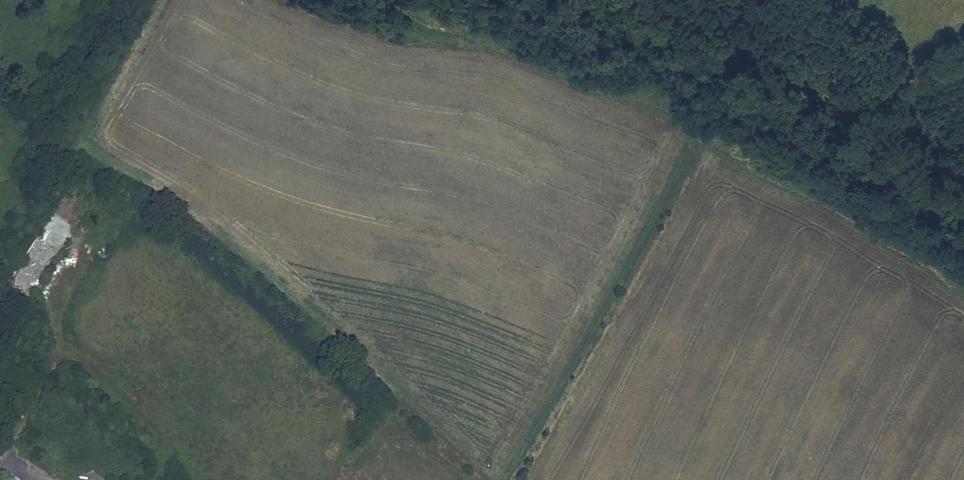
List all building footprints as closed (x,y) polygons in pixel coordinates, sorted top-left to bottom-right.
[(88,468),(79,479),(103,479),(88,468)]
